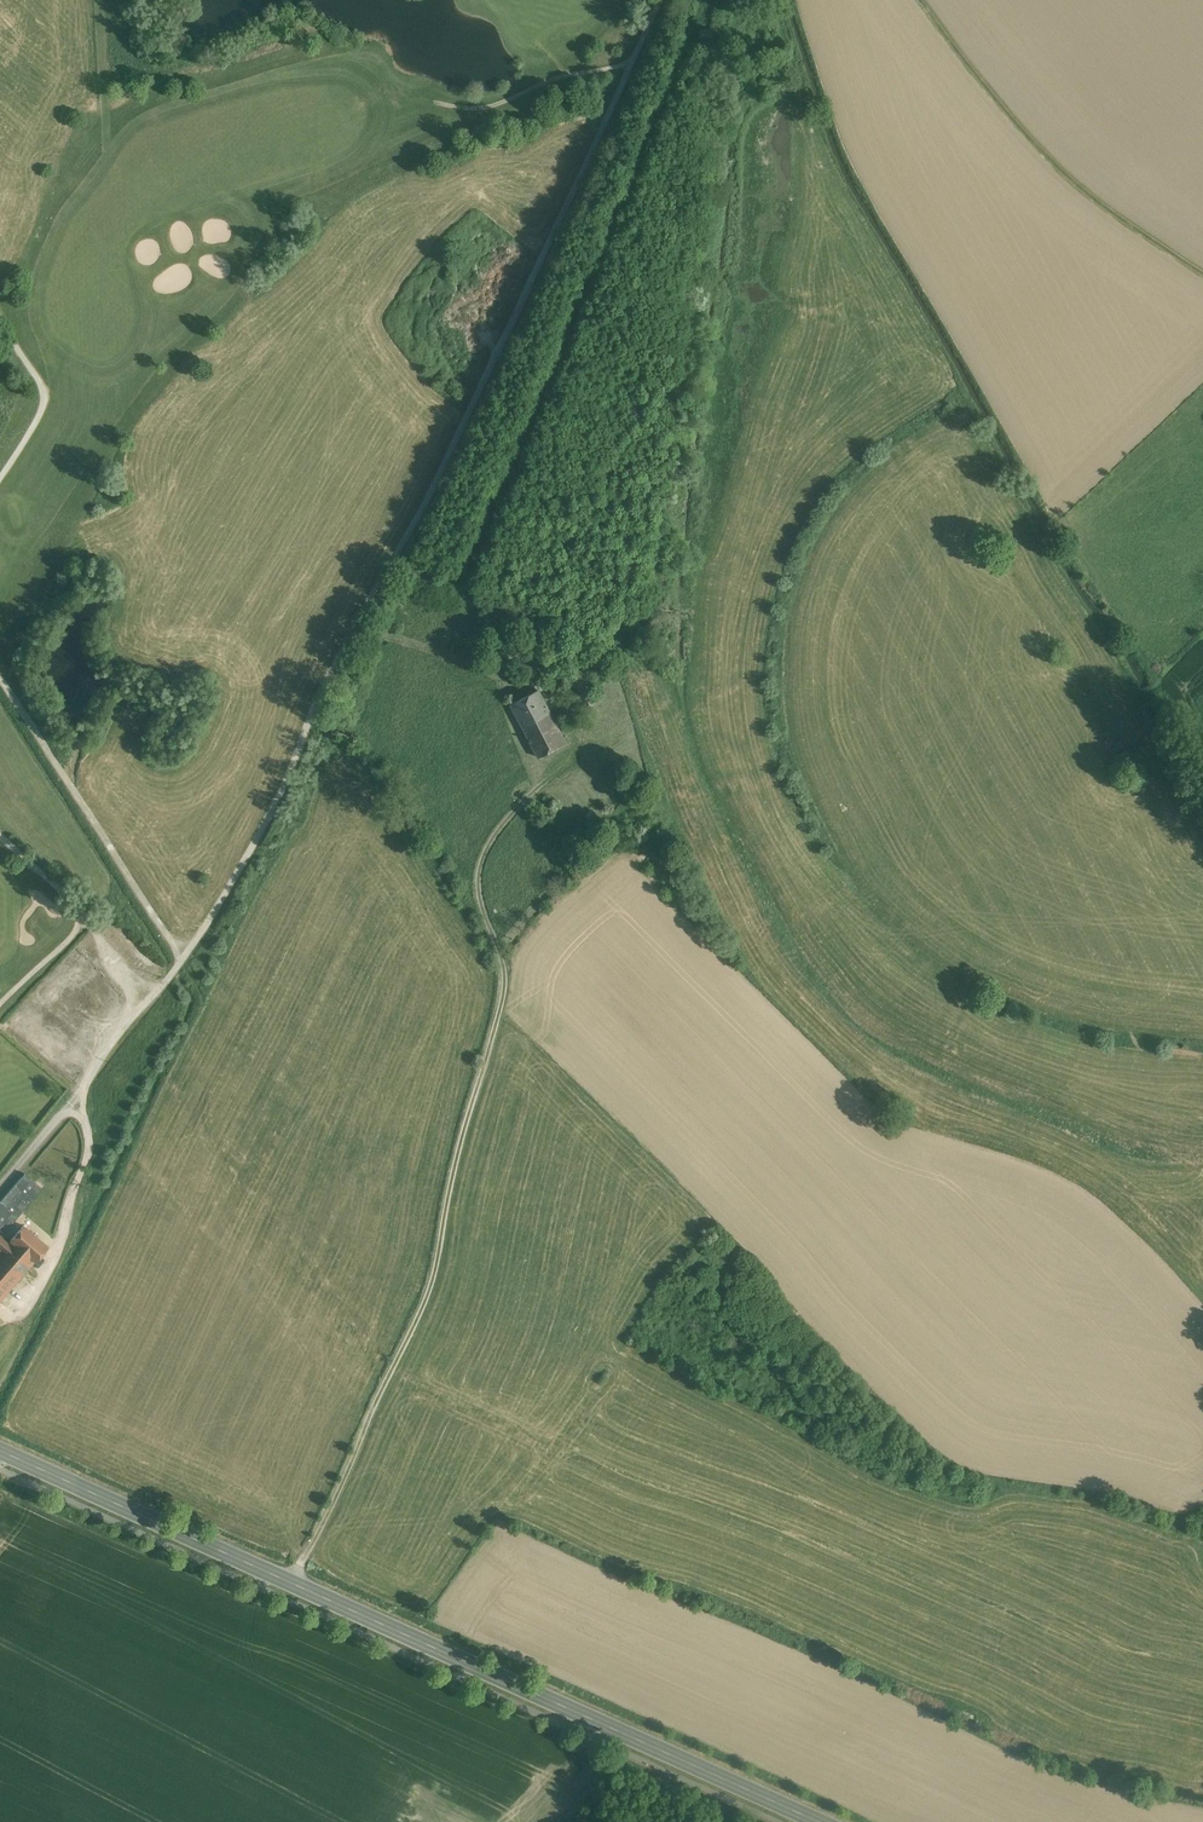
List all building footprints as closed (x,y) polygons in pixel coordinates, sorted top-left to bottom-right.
[(539,690),(511,704),(523,727),(551,712),(539,690)] [(551,712),(523,727),(539,757),(567,743),(551,712)] [(0,1202),(0,1235),(1,1236),(42,1188),(25,1173),(0,1202)] [(23,1225),(10,1240),(8,1243),(3,1248),(27,1269),(34,1261),(35,1261),(48,1246),(23,1225)] [(2,1250),(3,1248),(8,1243),(1,1236),(0,1235),(0,1249),(2,1250)] [(0,1252),(0,1301),(27,1269),(3,1248),(2,1250),(0,1252)]
